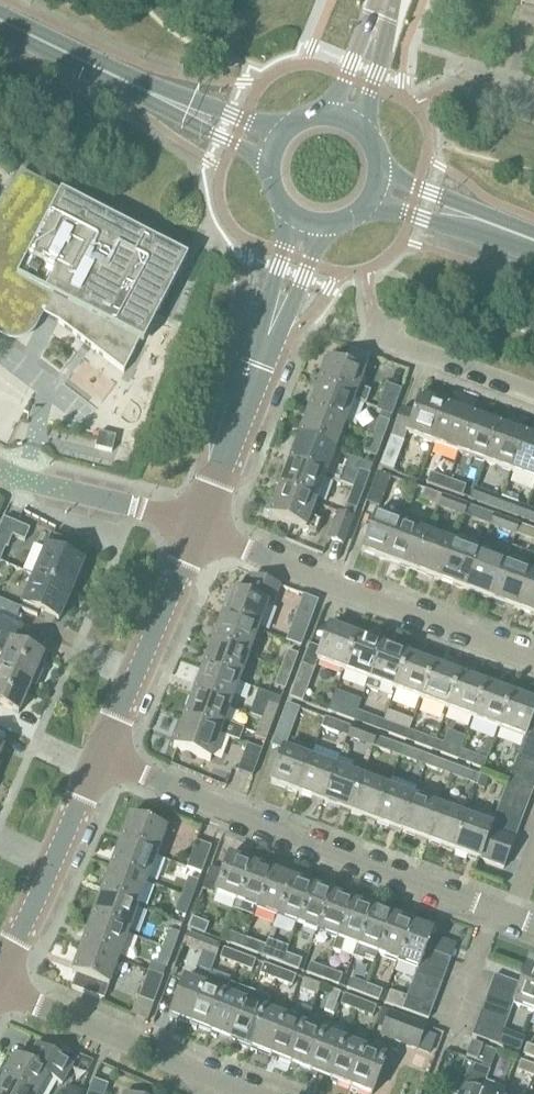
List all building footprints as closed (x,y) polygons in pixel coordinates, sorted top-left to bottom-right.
[(519,5),(533,9),(533,0),(521,0),(519,5)] [(11,166),(0,193),(0,304),(7,308),(16,309),(26,305),(35,296),(45,273),(76,291),(73,297),(71,301),(130,351),(171,247),(11,166)] [(316,387),(353,401),(365,404),(369,392),(358,387),(363,374),(326,360),(316,387)] [(391,417),(392,414),(401,390),(386,384),(377,409),(376,411),(391,417)] [(344,426),(353,401),(316,387),(307,412),(344,426)] [(404,434),(431,444),(432,443),(445,406),(418,396),(411,413),(401,409),(380,467),(392,471),(404,434)] [(458,452),(471,416),(445,406),(432,443),(431,444),(457,453),(458,452)] [(334,452),(344,426),(307,412),(297,438),(334,452)] [(484,462),(497,425),(471,416),(458,452),(457,453),(484,462)] [(370,436),(382,440),(389,422),(377,418),(370,436)] [(509,472),(523,434),(497,425),(484,462),(509,472)] [(95,448),(112,452),(115,437),(99,433),(95,448)] [(523,434),(509,472),(533,481),(533,439),(523,434)] [(375,458),(382,440),(370,436),(364,454),(375,458)] [(325,478),(334,452),(297,438),(287,464),(325,478)] [(315,504),(325,478),(287,464),(278,490),(315,504)] [(352,488),(362,492),(369,474),(358,470),(352,488)] [(426,483),(445,491),(448,480),(429,473),(426,483)] [(379,507),(390,478),(377,474),(367,502),(379,507)] [(346,498),(351,484),(328,477),(323,491),(346,498)] [(448,480),(445,491),(461,497),(465,486),(448,480)] [(356,509),(362,492),(352,488),(345,505),(356,509)] [(439,507),(443,496),(424,489),(420,500),(439,507)] [(268,517),(305,531),(305,530),(315,534),(320,521),(310,517),(315,504),(278,490),(268,517)] [(496,510),(500,499),(481,493),(478,503),(496,510)] [(464,517),(468,505),(443,496),(439,507),(464,517)] [(514,505),(500,499),(496,510),(510,515),(514,505)] [(490,526),(494,515),(478,509),(473,520),(490,526)] [(330,536),(345,541),(352,518),(337,513),(330,536)] [(388,563),(402,525),(375,515),(361,553),(388,563)] [(28,529),(3,519),(0,526),(0,544),(6,547),(10,536),(23,541),(28,529)] [(516,536),(520,525),(503,519),(499,530),(516,536)] [(414,572),(429,534),(402,525),(388,563),(414,572)] [(530,529),(525,539),(533,543),(533,530),(530,529)] [(440,582),(454,544),(429,534),(414,572),(440,582)] [(35,577),(71,592),(83,565),(63,556),(69,544),(52,537),(35,577)] [(466,592),(480,554),(454,544),(440,582),(466,592)] [(497,546),(493,558),(480,554),(466,592),(492,601),(506,563),(510,551),(497,546)] [(518,611),(532,573),(506,563),(492,601),(518,611)] [(532,573),(518,611),(533,617),(533,574),(532,573)] [(58,621),(71,592),(35,577),(20,610),(37,617),(39,613),(58,621)] [(221,619),(258,633),(268,606),(272,608),(279,587),(253,577),(245,597),(231,591),(221,619)] [(300,648),(317,602),(302,596),(285,643),(300,648)] [(30,685),(31,681),(33,681),(39,667),(38,666),(41,658),(15,646),(23,628),(0,617),(0,655),(3,657),(0,664),(0,672),(30,685)] [(249,657),(258,633),(221,619),(211,643),(249,657)] [(343,672),(356,638),(329,628),(317,662),(343,672)] [(369,682),(382,648),(356,638),(343,672),(368,681),(369,682)] [(239,685),(249,657),(211,643),(201,671),(239,685)] [(380,686),(395,692),(408,657),(382,648),(369,682),(368,681),(366,688),(378,692),(380,686)] [(280,669),(291,672),(297,655),(287,652),(280,669)] [(421,701),(433,667),(408,657),(395,692),(421,701)] [(289,699),(302,703),(314,669),(302,665),(289,699)] [(446,711),(460,677),(433,667),(421,701),(446,711)] [(284,690),(291,672),(280,669),(274,686),(284,690)] [(229,709),(239,685),(201,671),(192,695),(229,709)] [(30,685),(0,672),(0,707),(17,714),(30,685)] [(473,720),(486,686),(460,677),(446,711),(473,720)] [(499,730),(512,696),(486,686),(473,720),(499,730)] [(335,716),(354,722),(358,712),(344,707),(348,697),(335,692),(327,712),(335,716)] [(224,723),(229,709),(192,695),(182,721),(219,735),(235,741),(240,729),(224,723)] [(533,752),(533,721),(532,720),(533,715),(533,704),(512,696),(499,730),(525,740),(522,747),(533,752)] [(261,720),(271,724),(277,707),(267,703),(261,720)] [(289,740),(301,711),(288,707),(277,735),(289,740)] [(380,732),(384,722),(358,712),(354,722),(380,732)] [(348,738),(352,728),(326,718),(322,728),(348,738)] [(265,742),(271,724),(261,720),(254,738),(265,742)] [(209,763),(219,735),(182,721),(172,749),(209,763)] [(389,735),(406,742),(409,732),(392,726),(389,735)] [(4,745),(26,751),(31,734),(9,728),(4,745)] [(374,748),(378,738),(352,728),(348,738),(374,748)] [(430,751),(434,741),(409,732),(406,742),(430,751)] [(399,757),(403,747),(378,738),(374,748),(399,757)] [(458,761),(462,752),(434,741),(430,751),(458,761)] [(251,777),(261,751),(246,745),(236,772),(251,777)] [(425,767),(428,757),(403,747),(399,757),(425,767)] [(522,747),(517,759),(533,766),(533,752),(522,747)] [(297,795),(310,761),(283,751),(270,784),(297,795)] [(462,751),(462,752),(458,761),(483,771),(487,760),(462,751)] [(451,777),(454,766),(428,757),(425,767),(451,777)] [(517,759),(512,771),(533,780),(533,766),(517,759)] [(323,804),(336,771),(310,761),(297,795),(323,804)] [(350,776),(336,771),(323,804),(350,814),(362,780),(361,780),(365,769),(353,765),(350,776)] [(454,766),(451,777),(477,787),(481,776),(454,766)] [(533,788),(533,780),(512,771),(508,784),(532,793),(533,788)] [(375,824),(388,790),(362,780),(350,814),(375,824)] [(528,805),(532,793),(508,784),(503,796),(527,805),(528,805)] [(402,834),(414,800),(388,790),(375,824),(402,834)] [(523,818),(528,805),(527,805),(503,796),(498,808),(522,818),(523,818)] [(427,843),(439,809),(414,800),(402,834),(427,843)] [(519,830),(523,818),(522,818),(498,808),(495,817),(494,820),(518,830),(519,830)] [(452,853),(465,819),(439,809),(427,843),(452,853)] [(494,820),(495,817),(482,812),(478,823),(465,819),(452,853),(478,862),(479,861),(503,870),(509,855),(519,830),(518,830),(494,820)] [(119,843),(157,857),(167,830),(129,816),(119,843)] [(187,868),(201,873),(202,874),(212,848),(197,842),(187,868)] [(147,883),(157,857),(119,843),(109,869),(147,883)] [(236,904),(249,866),(228,858),(222,874),(211,870),(203,891),(214,895),(214,896),(236,904)] [(256,911),(270,873),(249,866),(236,904),(256,911)] [(137,909),(147,883),(109,869),(99,895),(137,909)] [(276,919),(290,881),(270,873),(256,911),(276,919)] [(188,878),(182,896),(191,900),(198,882),(188,878)] [(296,926),(310,888),(290,881),(276,919),(296,926)] [(316,933),(330,896),(310,888),(296,926),(316,933)] [(127,935),(137,909),(99,895),(90,921),(127,935)] [(191,900),(182,896),(175,914),(185,918),(191,900)] [(336,940),(350,903),(330,896),(316,933),(336,941),(336,940)] [(370,910),(350,903),(336,940),(336,941),(332,951),(340,954),(344,944),(356,948),(356,947),(370,910)] [(370,910),(356,947),(356,948),(352,957),(363,961),(364,957),(375,960),(377,956),(377,955),(391,918),(370,910)] [(397,963),(411,925),(391,918),(377,955),(377,956),(397,963)] [(204,935),(208,925),(193,919),(189,929),(204,935)] [(118,961),(127,935),(90,921),(80,947),(118,961)] [(420,962),(424,950),(431,933),(411,925),(397,963),(417,971),(420,962)] [(164,949),(174,953),(179,938),(170,934),(164,949)] [(242,949),(246,940),(229,934),(225,943),(242,949)] [(198,951),(202,942),(186,936),(183,946),(198,951)] [(246,940),(242,949),(258,955),(261,945),(246,940)] [(103,1002),(118,961),(80,947),(70,974),(75,976),(70,989),(103,1002)] [(174,953),(164,949),(158,966),(168,969),(174,953)] [(282,965),(286,955),(269,949),(266,959),(282,965)] [(236,966),(240,956),(223,950),(219,960),(236,966)] [(420,962),(446,972),(450,960),(437,955),(424,950),(420,962)] [(286,955),(282,965),(298,971),(301,961),(286,955)] [(240,956),(236,966),(251,971),(255,961),(240,956)] [(441,984),(446,972),(420,962),(417,971),(415,975),(441,984)] [(276,982),(280,972),(262,965),(259,976),(276,982)] [(322,980),(326,971),(309,965),(306,974),(322,980)] [(533,1009),(533,971),(525,968),(518,985),(514,998),(511,1006),(513,1006),(532,1014),(533,1009)] [(190,1028),(205,989),(205,988),(209,977),(210,974),(199,970),(194,984),(183,980),(168,1019),(190,1028)] [(326,971),(322,980),(338,986),(341,976),(326,971)] [(280,972),(276,982),(291,987),(295,977),(280,972)] [(164,978),(163,978),(149,973),(139,999),(154,1005),(164,978)] [(437,996),(441,984),(415,975),(411,987),(437,996)] [(514,998),(518,985),(494,976),(489,988),(514,998)] [(210,1035),(225,996),(229,984),(209,977),(205,988),(205,989),(190,1028),(210,1035)] [(346,989),(363,995),(366,985),(350,979),(346,989)] [(316,996),(320,986),(303,980),(299,990),(316,996)] [(382,992),(366,985),(363,995),(378,1001),(382,992)] [(433,1009),(437,996),(411,987),(407,999),(433,1009)] [(511,1006),(514,998),(489,988),(485,1000),(511,1010),(513,1006),(511,1006)] [(230,1043),(246,1004),(250,994),(238,990),(234,1000),(225,996),(210,1035),(230,1043)] [(333,1015),(340,994),(331,990),(323,1012),(333,1015)] [(406,999),(389,993),(385,1003),(402,1010),(406,999)] [(356,1013),(361,1001),(343,995),(339,1007),(356,1013)] [(433,1009),(407,999),(403,1010),(429,1019),(433,1009)] [(507,1023),(511,1010),(485,1000),(481,1013),(507,1023)] [(361,1001),(356,1013),(372,1018),(376,1007),(361,1001)] [(250,1051),(265,1012),(246,1004),(230,1043),(250,1051)] [(290,1067),(305,1028),(306,1027),(309,1018),(311,1011),(302,1008),(295,1024),(285,1020),(270,1059),(290,1067)] [(270,1059),(285,1020),(265,1012),(250,1051),(270,1059)] [(427,1027),(390,1012),(381,1036),(418,1050),(427,1027)] [(502,1035),(507,1023),(481,1013),(476,1025),(502,1035)] [(311,1075),(325,1036),(329,1025),(309,1018),(306,1027),(305,1028),(290,1067),(311,1075)] [(498,1047),(502,1035),(476,1025),(472,1037),(498,1047)] [(331,1083),(345,1044),(325,1036),(311,1075),(331,1083)] [(1,1083),(21,1093),(40,1093),(49,1078),(61,1084),(72,1064),(34,1044),(24,1064),(15,1059),(1,1083)] [(350,1090),(366,1051),(345,1044),(331,1083),(350,1090)] [(477,1062),(482,1048),(471,1044),(465,1058),(477,1062)] [(533,1059),(533,1048),(526,1045),(523,1054),(533,1059)] [(495,1053),(482,1048),(477,1062),(490,1068),(495,1053)] [(350,1090),(360,1093),(371,1093),(385,1059),(366,1051),(350,1090)] [(490,1071),(464,1062),(453,1093),(457,1093),(481,1093),(490,1071)] [(533,1073),(533,1067),(519,1062),(516,1073),(532,1079),(533,1073)] [(1,1083),(0,1085),(0,1093),(21,1093),(1,1083)]
